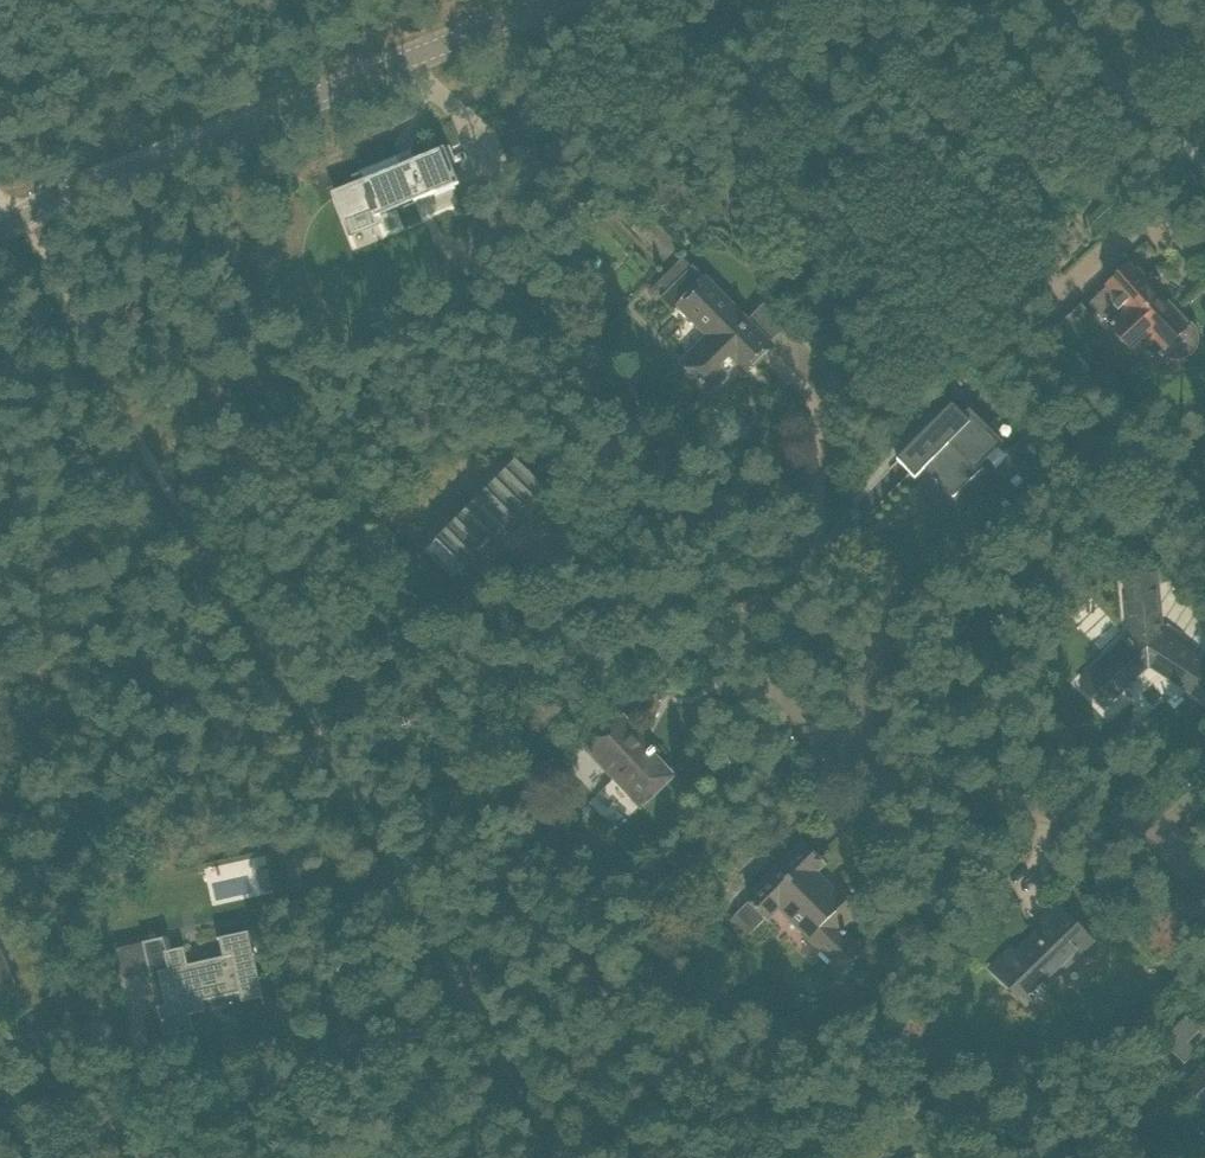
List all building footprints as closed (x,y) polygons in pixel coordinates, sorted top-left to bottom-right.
[(362,185),(336,195),(346,219),(371,209),(372,214),(374,213),(376,218),(380,216),(380,215),(396,209),(414,202),(414,203),(415,203),(422,221),(460,207),(453,191),(452,187),(459,185),(444,147),(412,160),(412,162),(413,163),(402,167),(401,166),(401,167),(398,159),(400,159),(399,157),(352,176),(353,178),(362,174),(365,181),(361,183),(362,185)] [(631,228),(636,233),(664,261),(680,245),(647,212),(631,228)] [(683,258),(648,292),(657,301),(661,297),(673,310),(676,307),(705,336),(679,362),(710,393),(738,365),(736,363),(745,354),(755,365),(773,346),(770,343),(748,320),(706,275),(704,276),(693,265),(691,267),(683,258)] [(1187,328),(1153,292),(1129,266),(1106,288),(1119,301),(1113,306),(1121,314),(1108,326),(1135,356),(1154,339),(1164,350),(1165,351),(1166,352),(1167,352),(1167,353),(1168,353),(1169,354),(1170,354),(1171,354),(1171,355),(1172,355),(1173,355),(1174,355),(1175,355),(1176,355),(1177,355),(1178,355),(1179,355),(1180,355),(1181,355),(1182,355),(1183,355),(1184,354),(1185,354),(1186,353),(1187,353),(1187,352),(1190,355),(1192,353),(1195,349),(1197,345),(1198,340),(1198,335),(1197,331),(1195,326),(1193,322),(1187,328)] [(1073,359),(1108,326),(1095,312),(1091,316),(1080,304),(1049,333),(1073,359)] [(952,403),(898,460),(915,477),(925,467),(953,495),(952,495),(953,496),(982,467),(977,462),(997,442),(970,415),(967,418),(952,403)] [(1011,462),(1026,478),(1040,465),(1025,449),(1011,462)] [(425,552),(453,579),(543,488),(516,460),(425,552)] [(1102,705),(1148,662),(1201,696),(1204,690),(1204,662),(1161,634),(1156,574),(1132,577),(1132,574),(1121,575),(1126,636),(1097,664),(1099,666),(1081,683),(1102,705)] [(672,777),(652,756),(655,752),(623,719),(587,754),(638,809),(672,777)] [(748,902),(768,922),(780,911),(837,973),(864,952),(840,926),(854,912),(837,895),(835,896),(812,873),(821,864),(804,846),(748,902)] [(729,921),(745,937),(763,920),(747,904),(729,921)] [(1010,948),(991,968),(997,975),(998,974),(1022,999),(1041,981),(1045,986),(1054,977),(1052,975),(1073,955),(1075,957),(1091,941),(1056,905),(1038,922),(1043,928),(1016,954),(1010,948)] [(1094,929),(1103,939),(1116,928),(1107,918),(1094,929)] [(240,992),(242,1003),(263,998),(248,932),(217,939),(221,957),(189,964),(185,947),(164,951),(168,969),(158,971),(165,1005),(157,1007),(163,1036),(192,1030),(189,1014),(204,1011),(202,1000),(240,992)] [(1186,1088),(1204,1108),(1204,1070),(1186,1088)]
